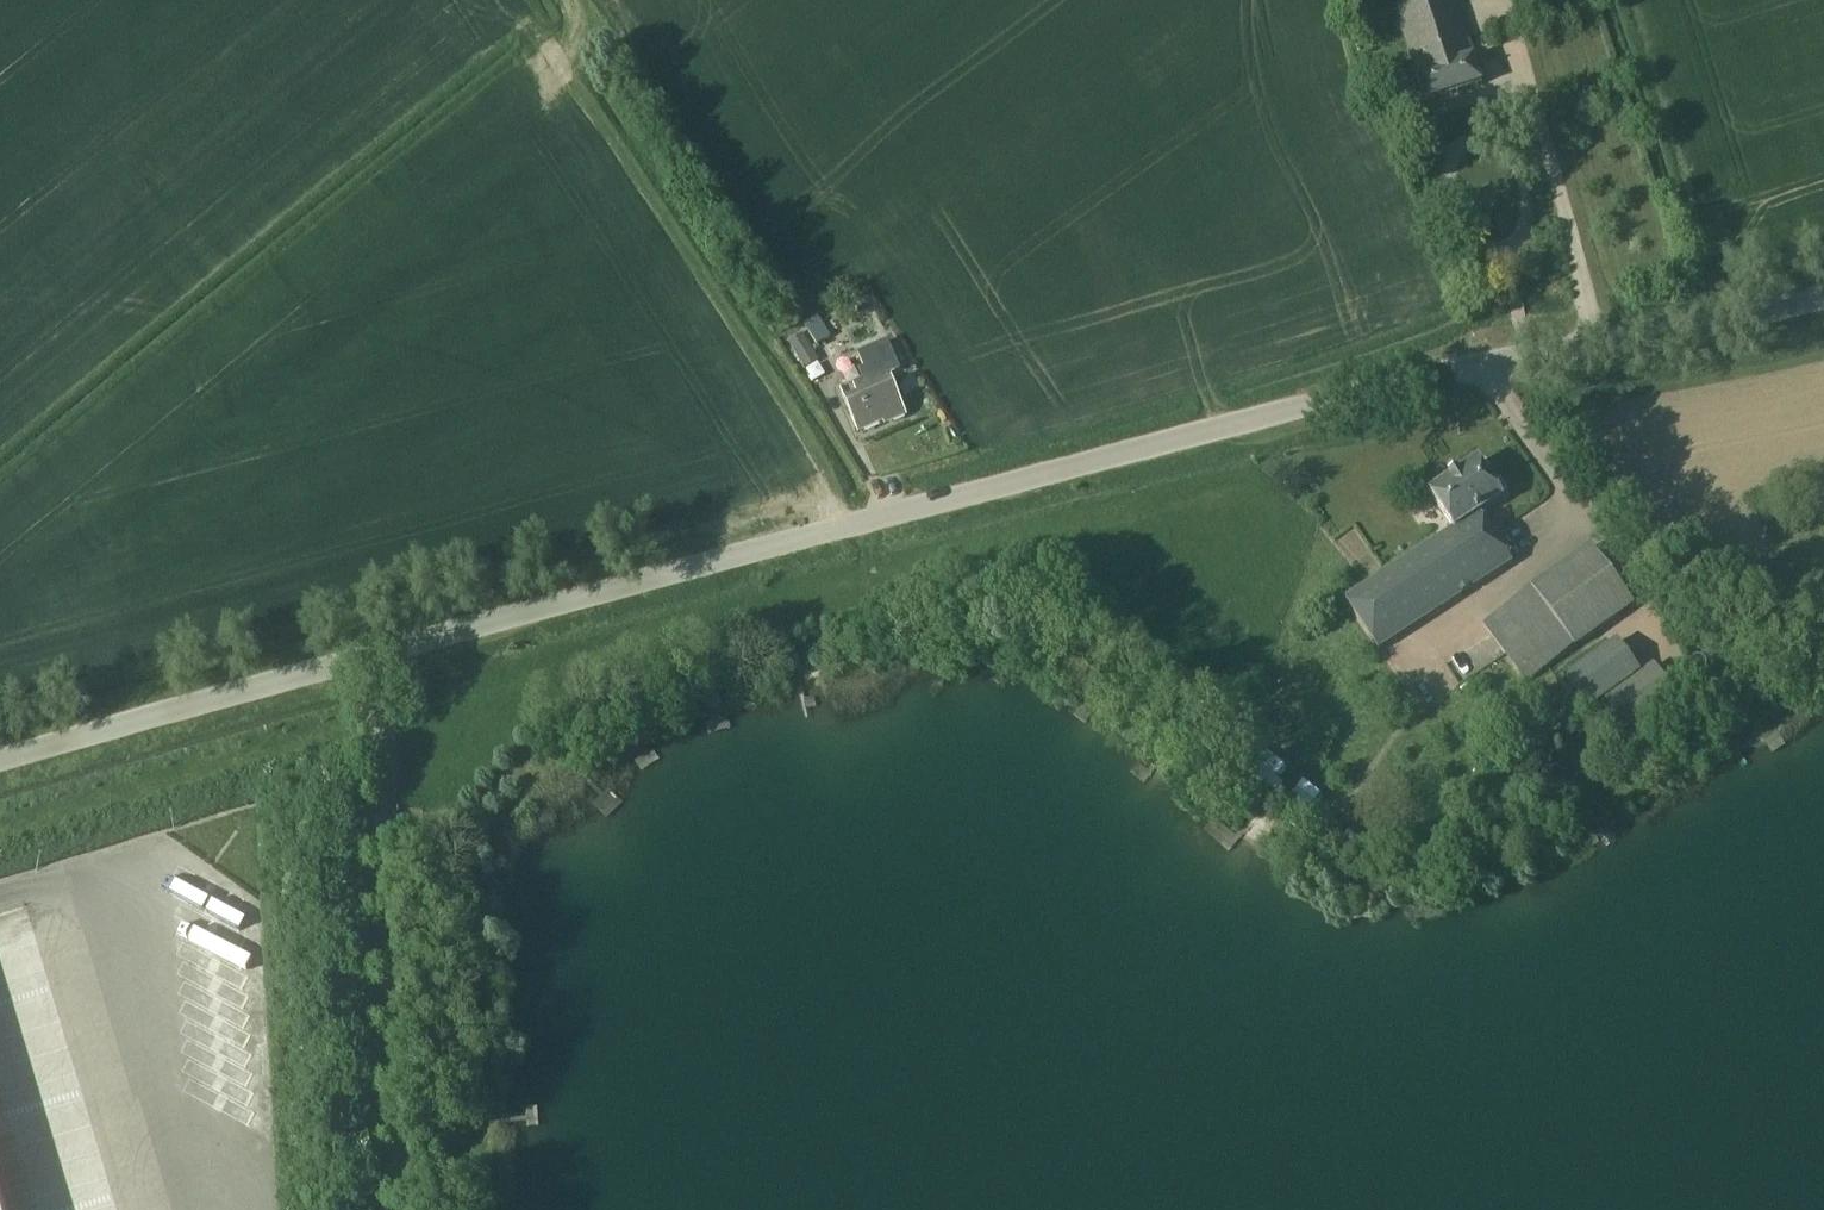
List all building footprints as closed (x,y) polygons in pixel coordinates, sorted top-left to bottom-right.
[(1483,86),(1455,0),(1442,0),(1397,14),(1426,104),(1483,86)] [(821,325),(808,332),(816,346),(829,338),(821,325)] [(820,362),(804,336),(789,345),(804,370),(820,362)] [(906,416),(889,377),(900,372),(887,343),(858,355),(864,370),(859,372),(862,381),(853,385),(856,394),(844,399),(859,434),(891,420),(892,422),(906,416)] [(1514,565),(1482,514),(1503,500),(1502,500),(1506,493),(1501,485),(1493,486),(1478,464),(1431,496),(1454,530),(1344,601),(1378,652),(1514,565)] [(1591,550),(1549,580),(1484,625),(1525,685),(1633,609),(1591,550)] [(1583,707),(1602,695),(1606,700),(1605,700),(1627,732),(1678,698),(1655,665),(1641,675),(1618,642),(1582,667),(1583,668),(1565,680),(1583,707)] [(1565,733),(1555,720),(1542,730),(1553,743),(1565,733)] [(1308,816),(1325,793),(1306,780),(1290,802),(1308,816)] [(205,1048),(198,1060),(233,1078),(226,1091),(249,1103),(262,1077),(205,1048)] [(0,1168),(0,1209),(12,1209),(0,1168)]
